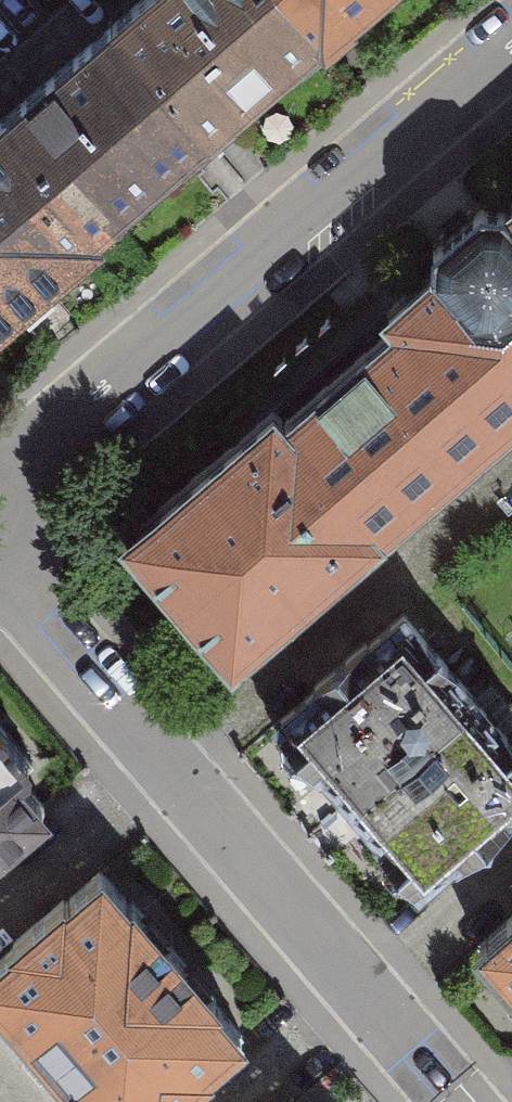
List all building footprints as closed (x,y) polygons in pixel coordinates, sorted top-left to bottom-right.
[(92,57),(193,172),(326,49),(286,0),(151,0),(92,57)] [(326,49),(379,0),(286,0),(326,49)] [(0,137),(0,171),(80,266),(193,172),(92,57),(0,137)] [(88,275),(80,266),(0,171),(0,347),(88,275)] [(105,538),(220,672),(511,423),(511,190),(105,538)] [(278,734),(408,884),(511,794),(511,757),(401,628),(278,734)] [(0,754),(0,845),(45,806),(0,754)] [(0,938),(0,1047),(49,1101),(180,1101),(250,1040),(90,859),(0,938)] [(458,958),(511,1020),(511,911),(458,958)]
